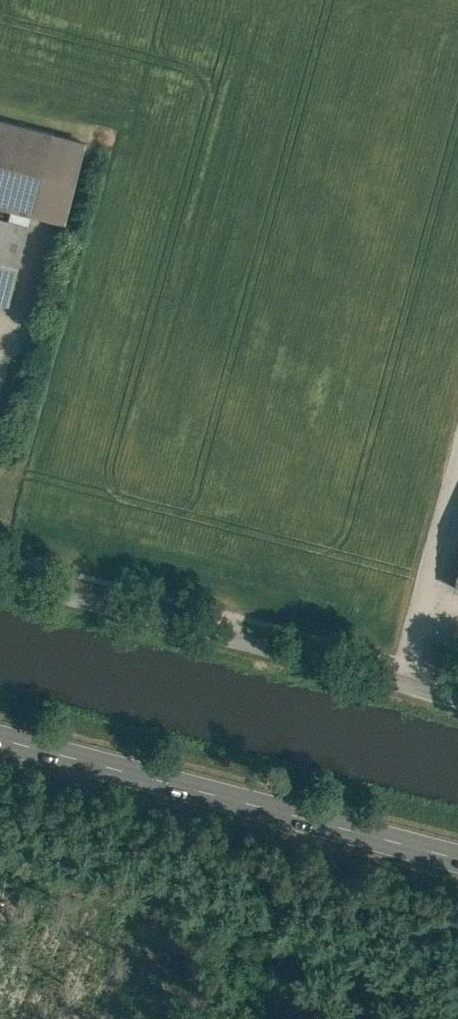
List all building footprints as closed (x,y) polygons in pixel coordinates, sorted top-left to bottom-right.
[(0,114),(0,201),(74,219),(94,138),(0,114)] [(0,211),(0,297),(16,301),(36,220),(0,211)]
